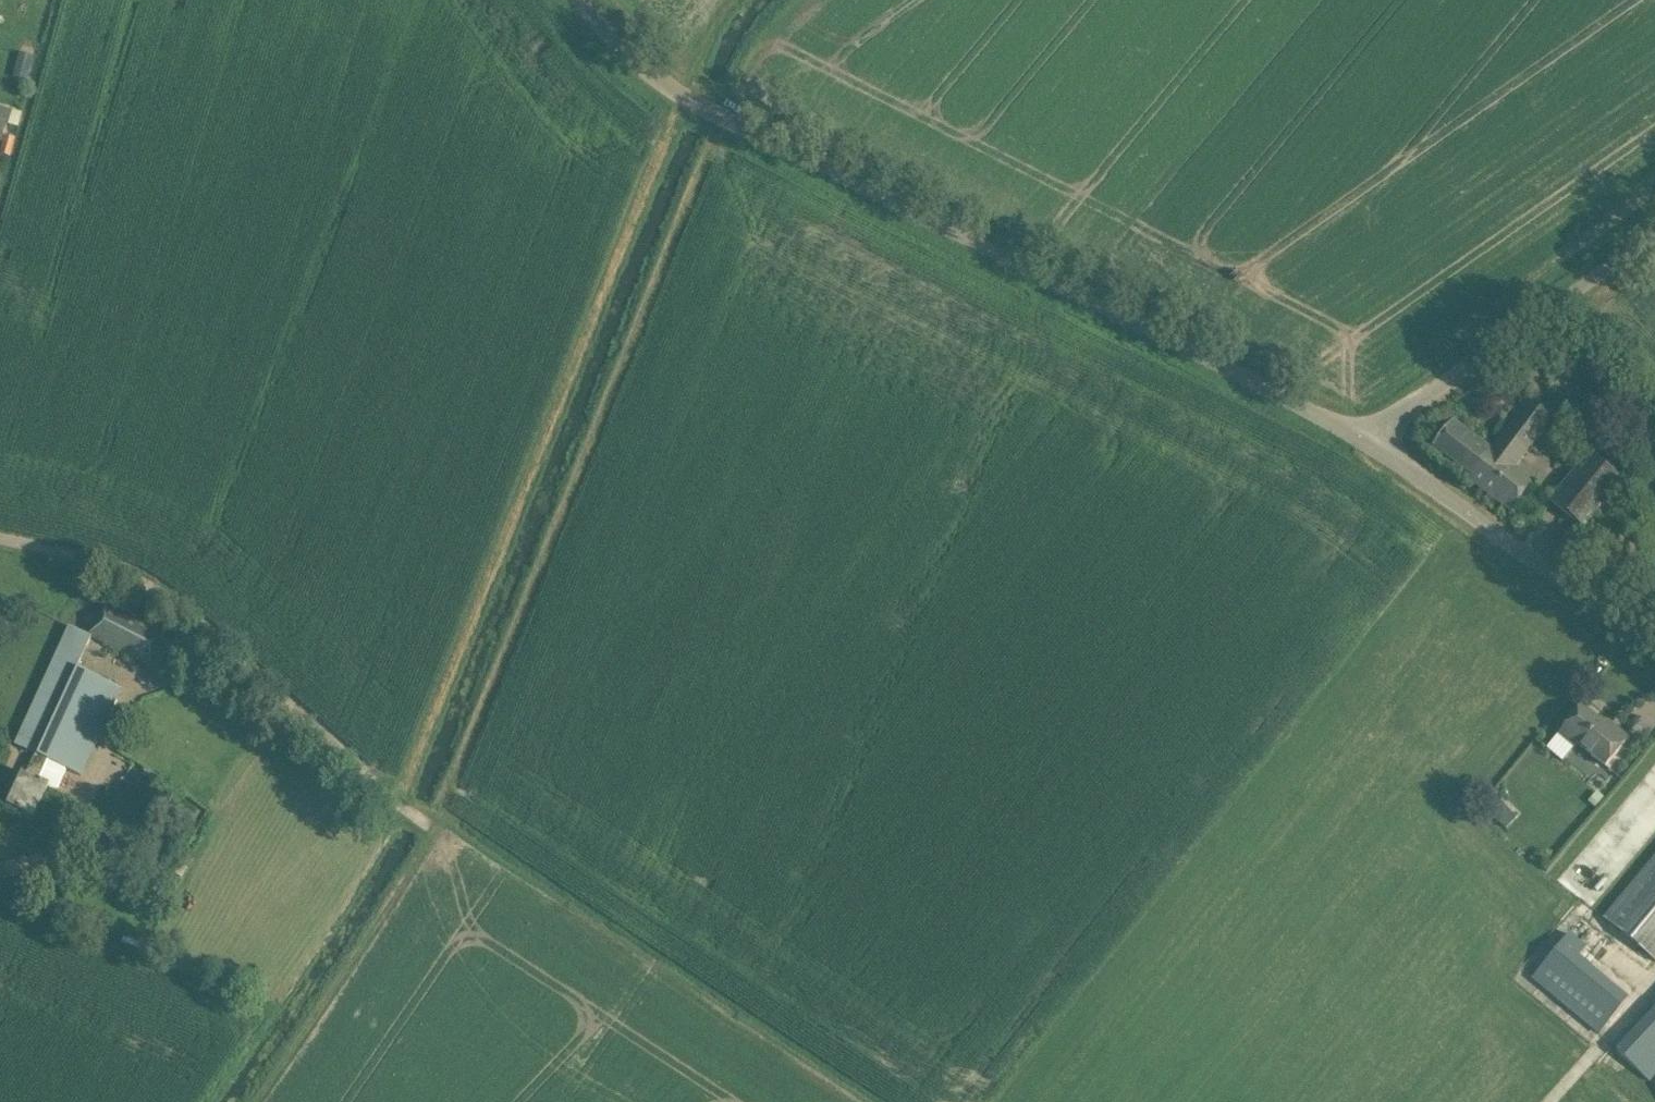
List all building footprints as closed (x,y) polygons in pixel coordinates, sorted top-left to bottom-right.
[(20,54),(16,70),(30,74),(35,58),(20,54)] [(1519,461),(1552,418),(1529,401),(1492,449),(1453,419),(1432,445),(1472,475),(1469,480),(1511,511),(1534,480),(1520,469),(1523,464),(1519,461)] [(1610,471),(1589,454),(1550,502),(1584,529),(1636,463),(1624,453),(1610,471)] [(149,666),(166,631),(107,604),(90,636),(71,626),(15,744),(38,755),(28,775),(23,772),(7,805),(35,818),(50,785),(39,780),(48,760),(82,776),(121,689),(77,668),(92,637),(149,666)] [(1558,735),(1574,748),(1578,744),(1606,767),(1629,739),(1613,726),(1610,730),(1582,706),(1558,735)] [(1654,962),(1654,857),(1603,919),(1654,962)] [(1532,978),(1599,1034),(1627,1000),(1577,959),(1585,950),(1567,935),(1532,978)]
